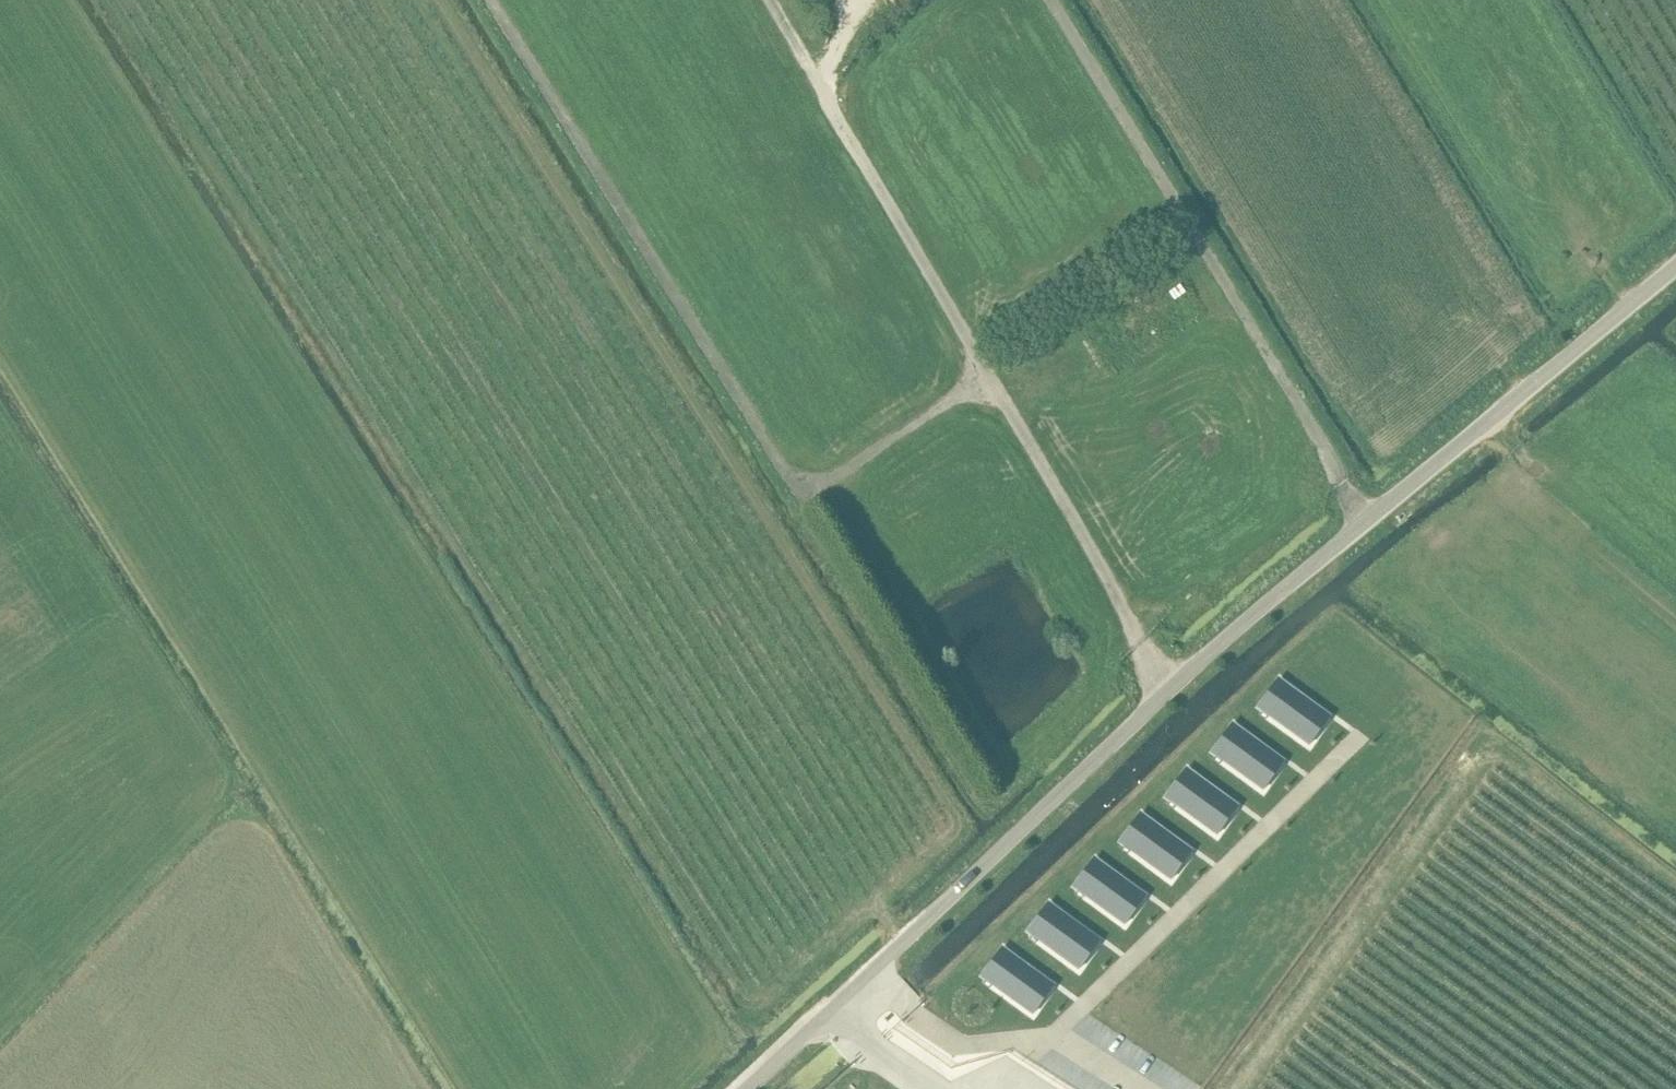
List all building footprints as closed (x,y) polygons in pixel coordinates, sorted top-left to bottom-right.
[(1287,685),(1267,713),(1309,743),(1330,715),(1287,685)] [(1240,731),(1220,759),(1263,789),(1283,761),(1240,731)] [(1195,776),(1175,804),(1218,834),(1238,806),(1195,776)] [(1149,820),(1128,848),(1171,878),(1191,850),(1149,820)] [(1102,865),(1082,894),(1124,924),(1144,896),(1102,865)] [(1057,911),(1037,939),(1079,969),(1099,941),(1057,911)] [(1010,955),(990,983),(1033,1013),(1053,985),(1010,955)]
